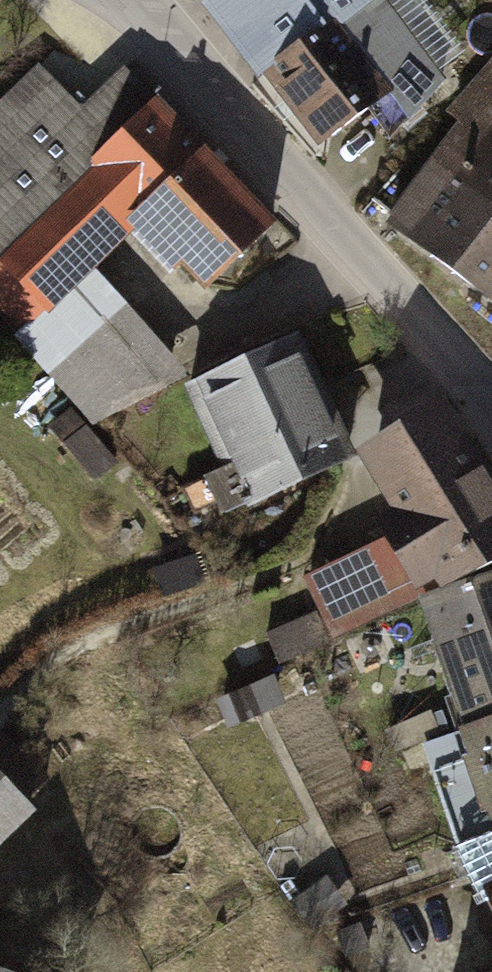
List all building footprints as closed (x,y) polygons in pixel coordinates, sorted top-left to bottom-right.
[(315,145),(390,86),(412,114),(442,80),(374,0),(199,0),(250,63),(315,145)] [(0,86),(0,341),(4,345),(126,236),(206,325),(277,261),(228,207),(66,27),(0,86)] [(443,170),(436,164),(391,221),(491,301),(491,108),(443,170)] [(281,337),(172,383),(222,502),(331,455),(321,432),(295,369),(281,337)] [(491,567),(491,482),(487,475),(442,402),(362,450),(388,509),(372,521),(382,539),(306,575),(333,637),(403,603),(491,567)] [(441,726),(491,710),(491,567),(403,603),(441,726)] [(476,848),(491,840),(491,710),(441,726),(476,848)] [(12,828),(0,814),(0,839),(12,828)] [(481,962),(491,957),(491,840),(476,848),(446,862),(437,866),(481,962)] [(460,971),(491,971),(491,957),(481,962),(460,971)]
